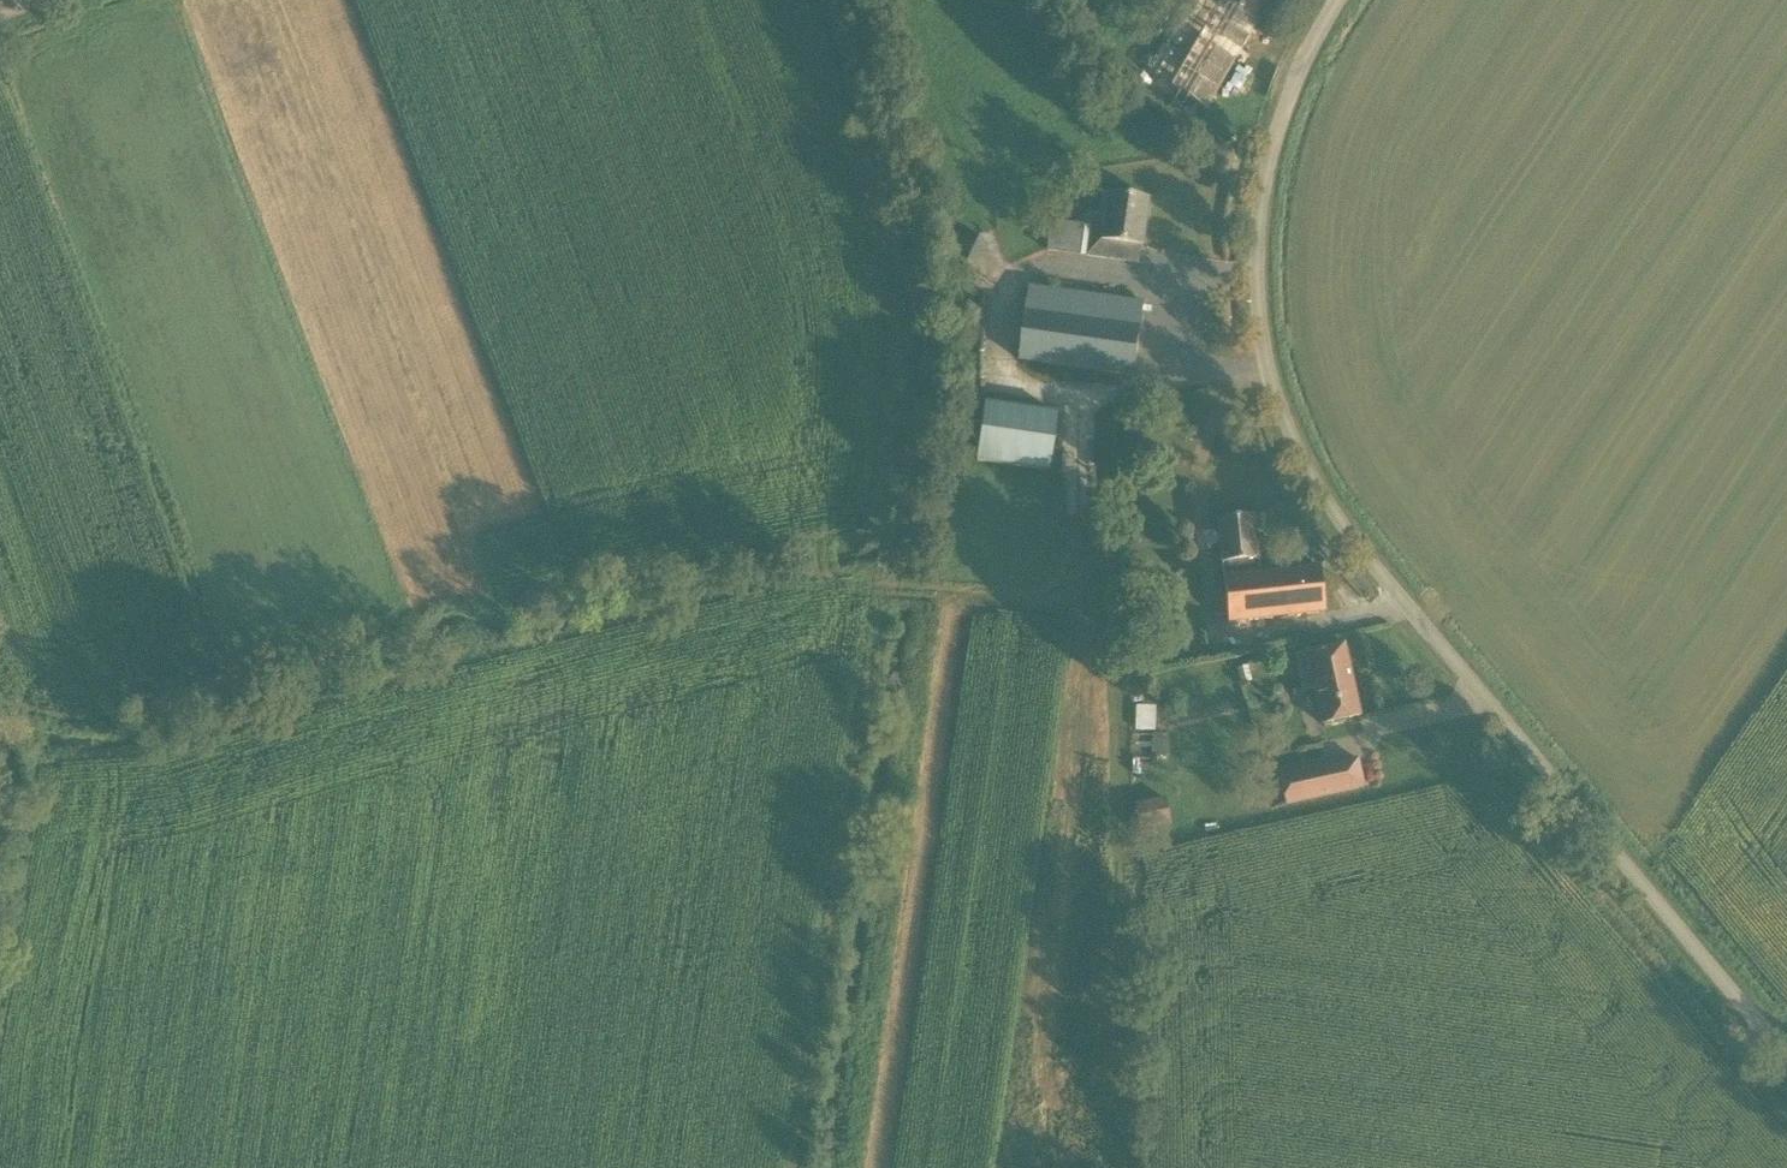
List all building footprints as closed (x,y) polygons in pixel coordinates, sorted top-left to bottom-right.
[(1185,99),(1205,112),(1270,0),(1196,0),(1187,15),(1183,13),(1146,77),(1185,99)] [(1086,256),(1089,257),(1139,264),(1148,199),(1107,193),(1101,229),(1090,227),(1086,256)] [(1048,253),(1079,257),(1082,231),(1052,228),(1048,253)] [(979,236),(961,242),(968,261),(986,255),(979,236)] [(1019,361),(1108,373),(1132,376),(1142,303),(1029,287),(1019,361)] [(1048,471),(1056,414),(985,404),(977,461),(1048,471)] [(1216,520),(1227,623),(1324,613),(1319,567),(1259,574),(1253,516),(1216,520)] [(1294,655),(1303,692),(1314,690),(1322,725),(1360,717),(1344,644),(1294,655)] [(1247,666),(1236,669),(1239,683),(1250,680),(1247,666)] [(1134,729),(1158,729),(1157,703),(1134,703),(1134,729)] [(1133,758),(1132,774),(1147,775),(1148,759),(1133,758)] [(1327,766),(1279,777),(1285,805),(1334,794),(1327,766)] [(1169,796),(1137,801),(1142,830),(1174,824),(1169,796)]
